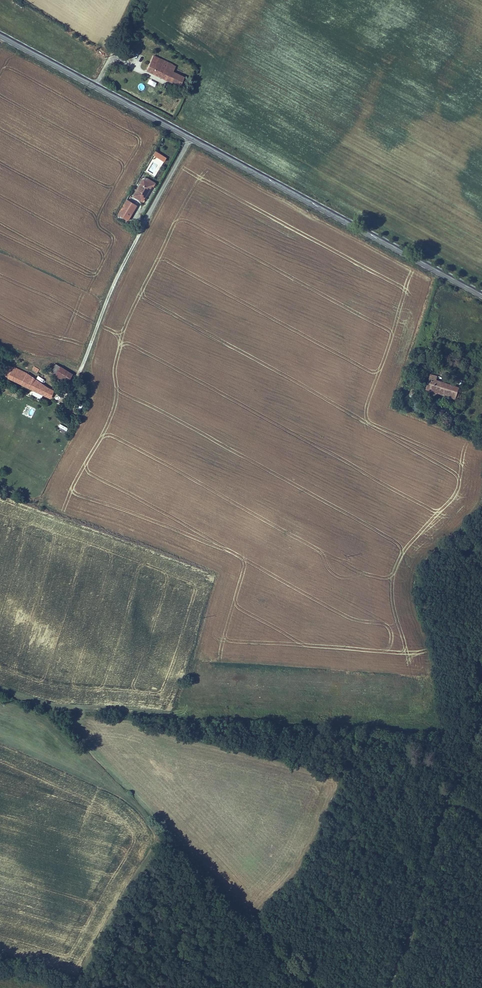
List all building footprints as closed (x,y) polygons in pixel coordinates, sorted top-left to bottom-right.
[(147,69),(180,85),(184,76),(170,69),(173,63),(153,55),(147,69)] [(146,176),(134,195),(142,200),(151,185),(153,186),(155,182),(146,176)] [(126,206),(119,219),(126,223),(131,213),(129,212),(131,209),(126,206)] [(45,369),(63,376),(66,367),(49,359),(45,369)] [(5,367),(2,374),(34,389),(38,381),(6,364),(5,367)] [(420,387),(451,398),(454,392),(452,391),(453,386),(436,380),(438,376),(425,372),(420,387)] [(48,386),(38,381),(34,389),(45,394),(48,386)] [(410,388),(406,386),(402,394),(406,396),(410,388)]
